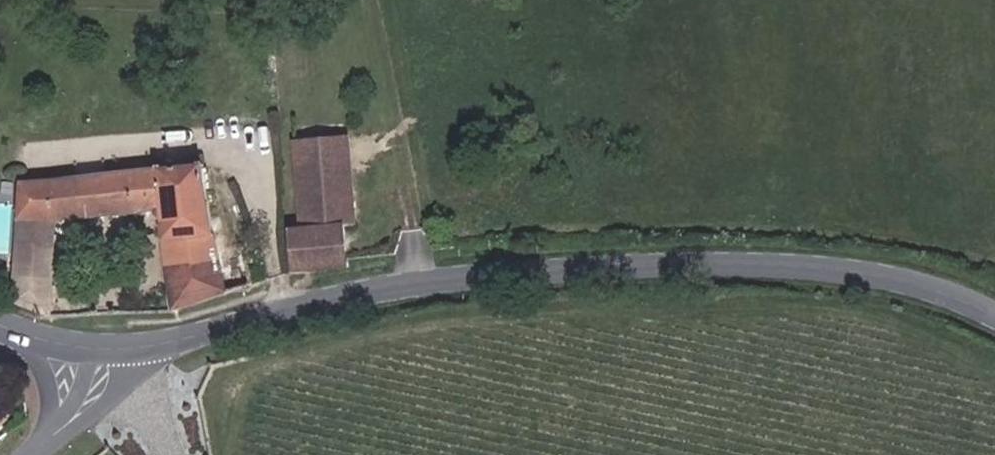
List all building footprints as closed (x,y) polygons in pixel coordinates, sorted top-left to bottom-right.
[(288,229),(293,270),(348,264),(344,223),(355,222),(346,135),(293,141),(302,228),(288,229)] [(204,169),(21,183),(13,300),(62,304),(69,222),(169,216),(171,278),(175,281),(180,281),(181,315),(214,301),(204,169)]
